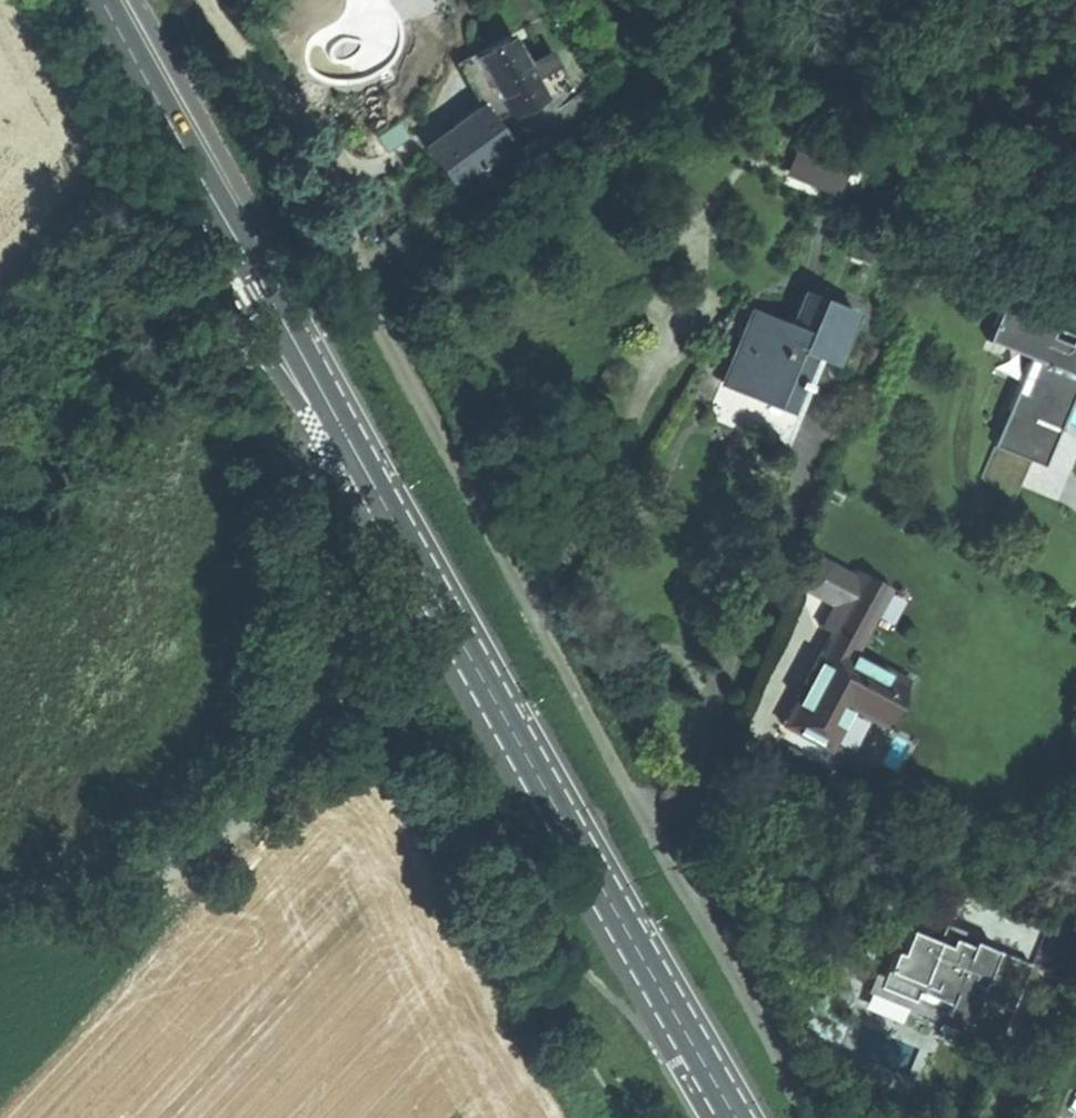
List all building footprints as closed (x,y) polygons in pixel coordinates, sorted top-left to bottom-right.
[(475,53),(510,116),(544,97),(508,34),(475,53)] [(509,145),(508,144),(501,135),(481,107),(421,150),(449,188),(509,145)] [(501,135),(508,144),(521,135),(515,125),(501,135)] [(850,153),(805,135),(790,171),(835,189),(850,153)] [(722,381),(792,409),(814,355),(822,359),(833,363),(853,311),(803,291),(790,323),(751,307),(722,381)] [(1000,305),(987,340),(1029,357),(1009,410),(1058,430),(1066,433),(1075,407),(1075,386),(1075,336),(1069,333),(1066,342),(1048,335),(1052,326),(1000,305)] [(786,447),(822,359),(814,355),(792,409),(722,381),(708,416),(744,430),(786,447)] [(1052,444),(1058,430),(1009,410),(999,435),(1035,450),(1030,460),(1044,466),(1052,444)] [(1011,508),(1030,460),(1035,450),(999,435),(982,477),(1011,508)] [(797,585),(839,607),(855,577),(813,555),(797,585)] [(794,730),(829,749),(851,707),(883,724),(905,683),(853,655),(888,588),(858,572),(855,577),(839,607),(827,630),(832,633),(783,725),(794,730)] [(836,753),(829,749),(794,730),(772,773),(814,795),(836,753)] [(945,923),(938,942),(941,943),(944,935),(970,945),(972,940),(983,945),(985,940),(945,923)] [(977,996),(996,950),(983,945),(972,940),(970,945),(944,935),(941,943),(938,942),(910,930),(900,953),(894,951),(884,977),(879,986),(913,1001),(915,997),(918,990),(947,1002),(944,1009),(943,1012),(966,1022),(970,1011),(977,996)] [(1030,964),(996,950),(977,996),(1011,1011),(1030,964)] [(975,1013),(970,1011),(966,1022),(943,1012),(944,1009),(915,997),(913,1001),(879,986),(884,977),(875,973),(867,992),(918,1013),(967,1033),(975,1013)]
